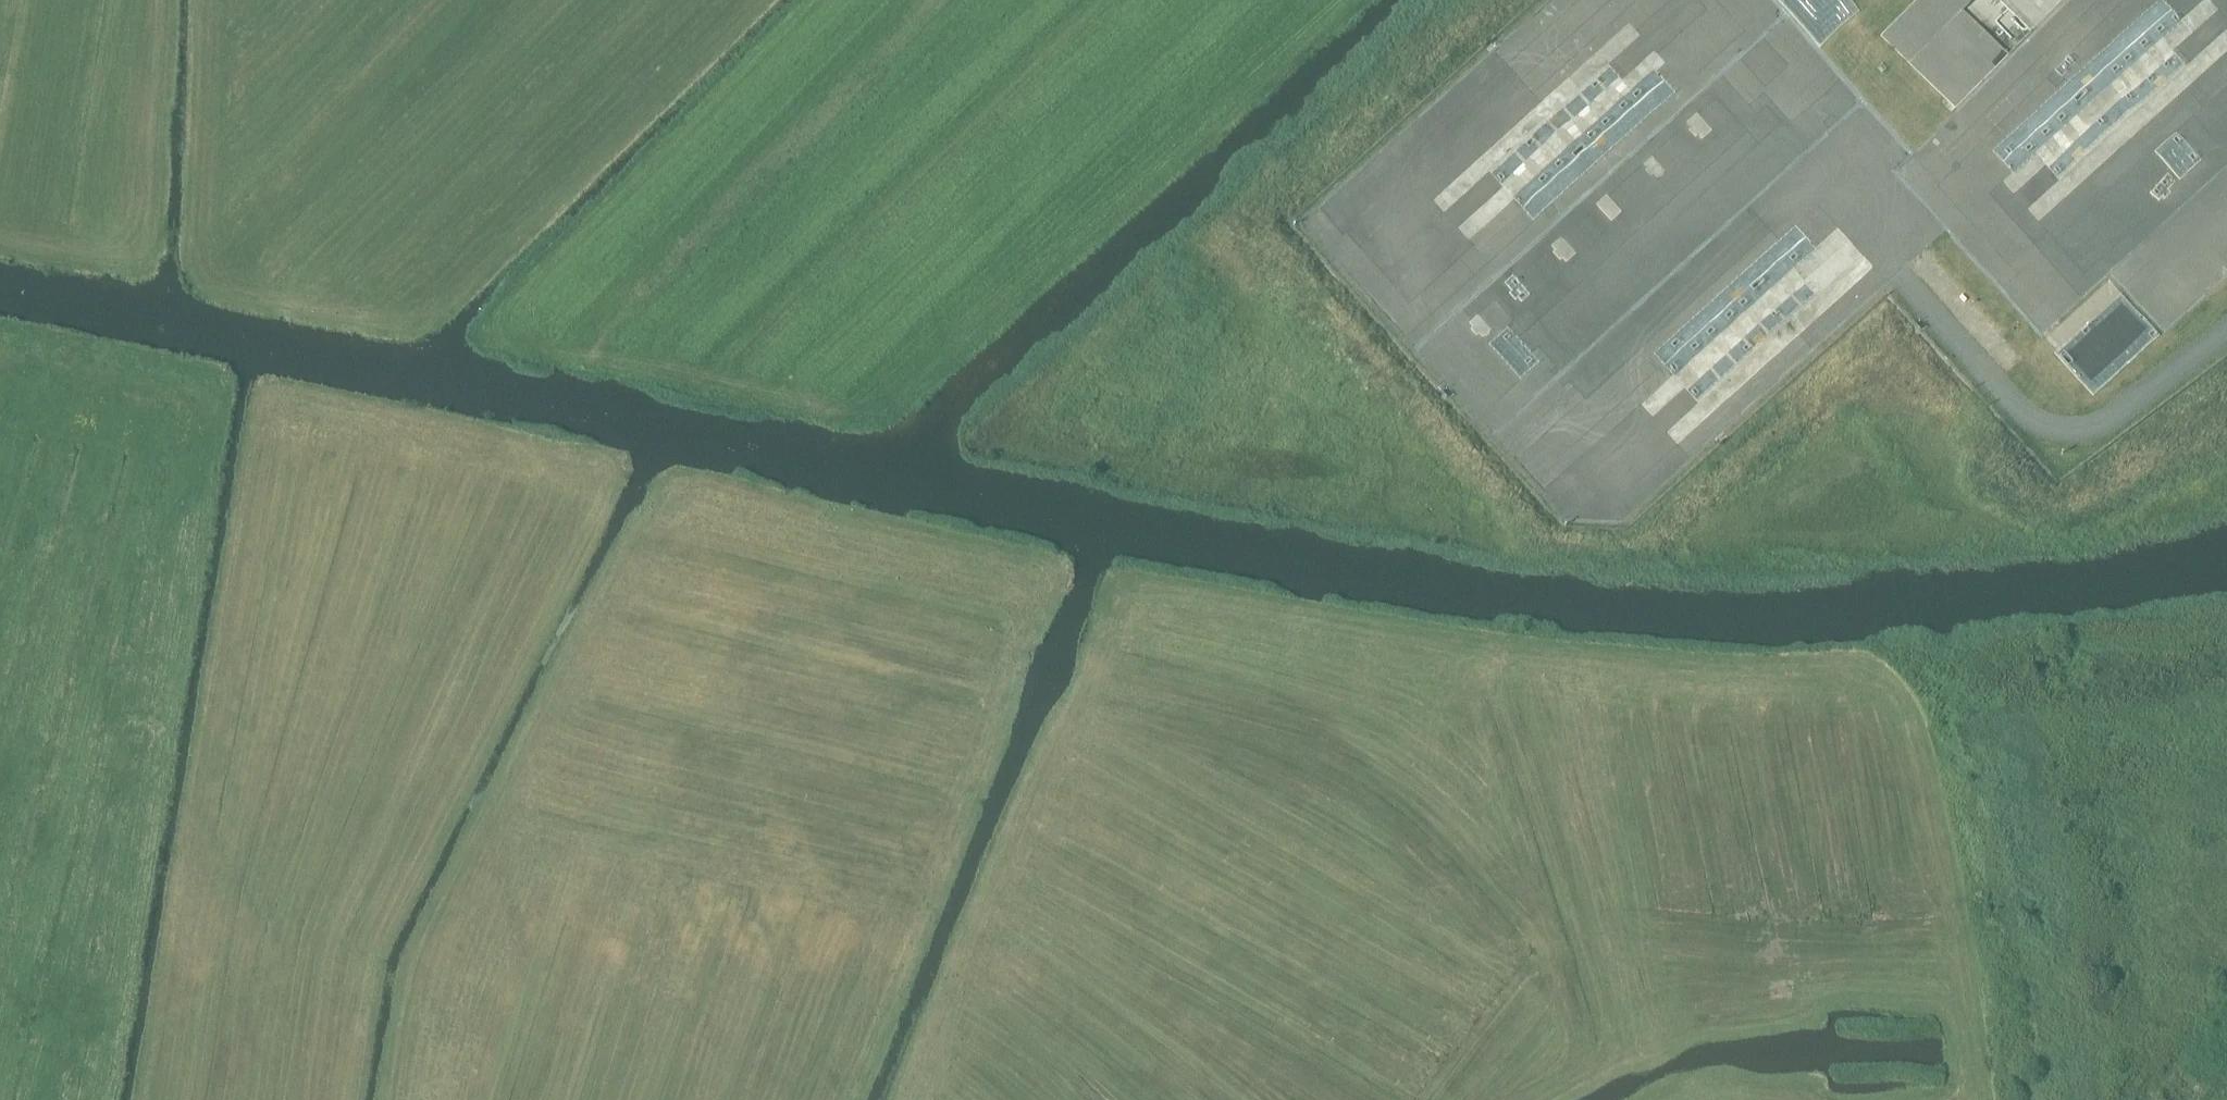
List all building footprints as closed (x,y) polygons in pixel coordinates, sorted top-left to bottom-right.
[(1863,275),(1870,285),(1879,276),(1871,267),(1863,275)]
